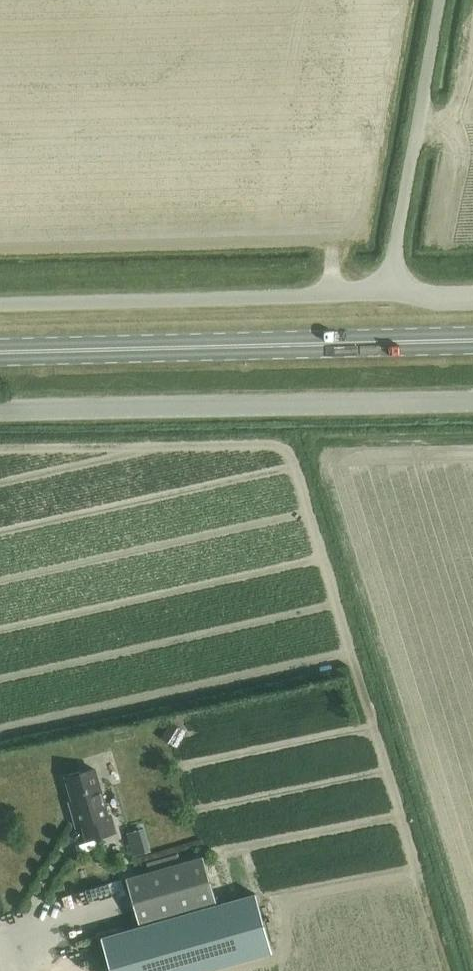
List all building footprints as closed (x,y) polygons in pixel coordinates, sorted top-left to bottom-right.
[(180,726),(170,740),(178,746),(188,731),(180,726)] [(110,834),(105,819),(103,819),(88,773),(73,778),(74,780),(59,785),(69,815),(66,816),(71,831),(77,829),(81,844),(110,834)] [(143,827),(126,832),(132,854),(149,849),(143,827)] [(123,881),(137,927),(214,902),(199,856),(123,881)] [(107,936),(118,970),(183,970),(262,948),(246,893),(214,902),(137,927),(107,936)]
